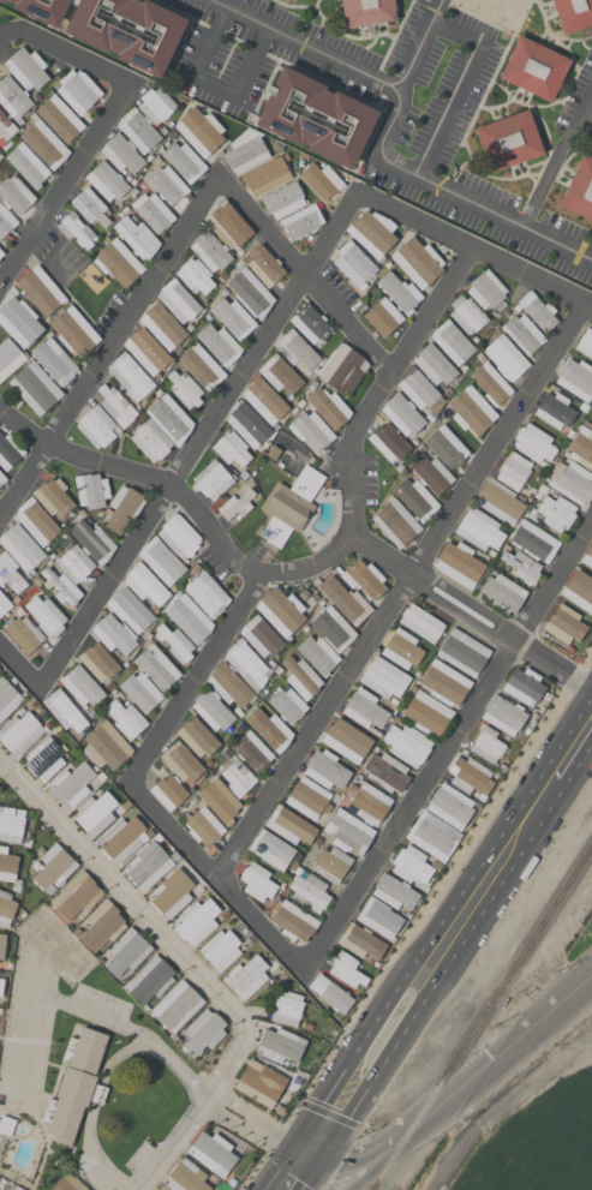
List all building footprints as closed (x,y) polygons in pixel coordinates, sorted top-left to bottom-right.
[(13,5),(5,0),(78,0),(76,5),(68,2),(55,29),(12,7),(13,5)] [(142,1),(142,0),(146,0),(187,19),(160,78),(115,56),(116,54),(109,50),(107,53),(62,32),(76,5),(78,0),(139,0),(142,1)] [(342,19),(339,0),(392,0),(394,11),(393,11),(394,20),(384,23),(384,25),(377,26),(376,25),(364,26),(364,28),(355,29),(355,28),(345,29),(343,19),(342,19)] [(562,35),(550,0),(591,0),(591,24),(562,35)] [(572,60),(550,103),(498,78),(519,35),(572,60)] [(29,54),(34,50),(47,65),(42,70),(49,78),(36,90),(32,85),(26,91),(2,64),(8,59),(8,58),(22,46),(29,54)] [(327,86),(324,89),(333,94),(334,90),(378,112),(351,171),(306,149),(307,145),(300,142),(298,145),(253,124),(268,94),(264,92),(268,84),(271,86),(282,65),(327,86)] [(74,72),(77,70),(83,73),(101,94),(90,103),(91,104),(85,110),(84,109),(78,115),(55,90),(60,84),(56,80),(70,68),(73,72),(74,72)] [(11,116),(0,105),(0,78),(1,79),(7,73),(23,91),(24,90),(28,95),(26,96),(34,103),(20,115),(17,112),(11,116)] [(177,106),(172,110),(172,112),(161,121),(155,126),(137,107),(143,101),(139,97),(150,88),(154,91),(160,86),(177,106)] [(85,126),(79,132),(73,138),(66,144),(35,110),(54,92),(85,126)] [(143,116),(144,115),(150,122),(149,124),(162,138),(143,155),(116,125),(120,119),(133,106),(143,116)] [(173,126),(177,120),(192,106),(202,115),(208,113),(223,128),(219,133),(223,139),(210,151),(202,159),(179,133),(173,126)] [(527,109),(544,154),(490,173),(473,128),(527,109)] [(5,142),(0,137),(0,110),(18,130),(5,142)] [(37,118),(48,130),(49,130),(66,149),(68,151),(64,159),(50,171),(19,134),(28,126),(25,124),(30,120),(32,122),(37,118)] [(232,149),(229,144),(247,127),(263,134),(259,137),(270,157),(237,174),(229,169),(222,154),(232,149)] [(126,142),(128,139),(136,148),(133,149),(143,160),(150,154),(153,156),(133,174),(125,166),(119,172),(100,150),(104,143),(118,131),(126,142)] [(5,156),(22,140),(50,173),(40,184),(42,185),(36,191),(5,156)] [(208,168),(189,185),(161,154),(174,142),(179,146),(184,142),(208,168)] [(582,153),(591,157),(591,222),(558,205),(582,153)] [(248,196),(289,181),(280,157),(239,172),(248,196)] [(130,187),(118,199),(114,196),(108,202),(84,178),(102,160),(130,187)] [(318,170),(310,161),(296,174),(323,203),(343,184),(324,164),(318,170)] [(190,191),(178,202),(177,201),(169,207),(163,198),(162,199),(157,195),(159,193),(145,179),(159,167),(161,169),(167,165),(190,191)] [(7,209),(0,200),(0,183),(6,178),(8,179),(13,174),(36,198),(31,204),(18,216),(10,208),(7,209)] [(295,180),(304,196),(301,197),(305,204),(275,220),(271,213),(268,215),(263,207),(264,207),(261,198),(295,180)] [(110,213),(106,217),(110,222),(104,228),(95,219),(89,223),(70,202),(86,186),(110,213)] [(175,219),(169,223),(171,223),(165,229),(163,228),(156,234),(130,204),(143,192),(148,197),(153,192),(175,219)] [(18,222),(0,239),(0,202),(18,222)] [(315,202),(324,222),(319,225),(321,226),(316,228),(317,231),(310,233),(310,232),(306,234),(307,235),(301,238),(300,237),(291,241),(280,220),(315,202)] [(55,226),(60,221),(60,220),(72,209),(78,216),(77,217),(83,225),(85,223),(98,238),(92,243),(94,244),(86,250),(73,235),(68,240),(55,226)] [(244,233),(240,237),(246,244),(239,250),(231,240),(226,244),(222,240),(222,241),(209,226),(214,221),(210,217),(217,211),(217,213),(222,209),(244,233)] [(160,243),(145,264),(112,227),(125,215),(136,226),(140,221),(160,243)] [(371,225),(372,223),(377,228),(376,229),(388,241),(384,245),(385,246),(387,245),(389,247),(388,249),(390,251),(384,257),(382,255),(381,256),(378,255),(379,253),(376,250),(370,255),(348,234),(354,228),(353,228),(359,221),(359,222),(364,217),(371,225)] [(221,245),(223,244),(227,249),(226,251),(233,258),(220,270),(217,268),(211,273),(189,247),(195,243),(192,240),(199,234),(201,234),(207,229),(221,245)] [(145,269),(124,288),(108,271),(104,275),(97,268),(96,269),(92,264),(94,263),(92,261),(96,257),(94,256),(107,245),(102,240),(107,235),(110,240),(115,237),(145,269)] [(389,256),(412,235),(423,247),(426,244),(444,263),(439,267),(443,270),(420,291),(389,256)] [(378,269),(365,281),(364,280),(363,281),(367,286),(361,291),(358,286),(357,287),(333,263),(340,256),(336,251),(348,239),(378,269)] [(275,259),(276,258),(281,263),(279,264),(286,273),(268,288),(245,263),(239,269),(234,264),(240,258),(241,261),(246,256),(249,259),(250,258),(246,253),(252,247),(253,249),(259,243),(275,259)] [(202,309),(189,321),(187,319),(181,324),(156,297),(160,288),(175,275),(174,273),(179,269),(179,268),(190,257),(193,261),(197,258),(211,274),(209,277),(215,285),(204,295),(199,289),(193,294),(180,280),(178,282),(202,309)] [(66,299),(44,318),(24,293),(22,294),(20,292),(22,291),(16,282),(37,264),(66,299)] [(275,299),(259,321),(256,316),(253,318),(233,294),(235,293),(226,282),(244,265),(275,299)] [(508,291),(503,294),(504,297),(491,309),(489,305),(483,310),(466,291),(471,286),(468,283),(482,271),(483,273),(488,268),(508,291)] [(401,282),(402,281),(406,286),(409,282),(423,297),(417,303),(418,303),(415,305),(414,307),(412,309),(413,310),(406,317),(376,282),(389,270),(401,282)] [(544,305),(548,301),(556,310),(551,315),(558,322),(545,334),(522,307),(518,312),(513,307),(518,303),(516,301),(530,289),(544,305)] [(489,319),(474,333),(472,329),(467,334),(448,315),(454,310),(449,305),(460,294),(466,300),(468,297),(489,319)] [(209,309),(222,297),(228,304),(234,299),(257,324),(239,341),(209,309)] [(363,315),(377,301),(378,301),(384,297),(403,318),(397,324),(399,324),(383,339),(363,315)] [(20,347),(0,325),(0,316),(1,315),(0,313),(13,301),(14,303),(19,298),(41,323),(36,328),(37,329),(24,341),(24,340),(22,342),(24,345),(20,347)] [(139,319),(144,312),(157,300),(187,334),(168,352),(139,319)] [(319,316),(322,315),(325,318),(324,321),(334,330),(321,342),(318,340),(312,345),(288,319),(306,301),(319,316)] [(101,339),(79,358),(72,349),(70,352),(56,336),(58,334),(49,323),(71,304),(101,339)] [(501,327),(514,315),(518,318),(524,313),(546,340),(527,357),(501,327)] [(476,349),(458,366),(430,336),(433,330),(447,318),(476,349)] [(195,335),(209,323),(216,331),(221,327),(241,349),(238,357),(225,369),(195,335)] [(321,358),(307,371),(298,360),(292,365),(273,346),(292,328),(321,358)] [(530,364),(524,370),(525,371),(512,383),(506,377),(504,378),(498,371),(498,370),(496,367),(496,366),(495,364),(494,365),(490,360),(491,360),(488,357),(486,358),(483,352),(483,351),(484,348),(483,347),(488,343),(489,345),(497,336),(492,331),(497,328),(530,364)] [(591,330),(591,328),(591,361),(574,348),(578,342),(587,328),(591,330)] [(155,346),(150,351),(155,355),(160,351),(165,357),(160,361),(167,369),(160,375),(156,370),(155,371),(151,367),(153,366),(151,365),(146,370),(126,348),(131,343),(128,340),(139,329),(155,346)] [(78,367),(74,370),(76,372),(73,375),(74,376),(62,388),(60,385),(60,387),(30,353),(43,341),(48,337),(44,335),(50,330),(53,334),(50,336),(78,367)] [(20,352),(0,370),(0,342),(1,343),(2,342),(5,345),(10,340),(20,352)] [(226,375),(207,393),(177,359),(196,341),(226,375)] [(458,372),(446,384),(441,379),(435,385),(412,361),(418,355),(417,353),(429,341),(458,372)] [(342,342),(361,357),(369,365),(363,373),(364,373),(351,393),(343,388),(340,393),(318,377),(342,342)] [(155,385),(137,402),(107,370),(110,363),(124,351),(155,385)] [(64,394),(38,417),(7,382),(29,363),(22,355),(25,352),(64,394)] [(304,382),(292,395),(293,396),(289,400),(286,396),(289,393),(282,385),(277,391),(257,370),(275,352),(304,382)] [(580,360),(591,367),(591,398),(591,397),(587,403),(555,382),(558,376),(556,375),(562,366),(563,366),(568,358),(578,364),(580,360)] [(473,377),(477,373),(471,366),(477,360),(483,366),(488,361),(503,377),(497,382),(507,391),(500,397),(498,396),(494,400),(473,377)] [(441,396),(427,407),(425,405),(419,409),(396,384),(408,373),(409,375),(415,369),(441,396)] [(172,391),(177,388),(175,385),(171,390),(168,388),(173,383),(166,376),(172,370),(180,377),(185,372),(203,391),(198,397),(202,401),(196,407),(192,403),(187,408),(172,391)] [(241,395),(253,383),(251,381),(257,375),(289,408),(271,426),(241,395)] [(108,389),(113,385),(127,402),(122,406),(134,419),(122,430),(119,426),(124,421),(119,414),(113,419),(98,402),(103,397),(96,389),(103,383),(108,389)] [(498,415),(491,421),(492,423),(477,436),(467,426),(464,430),(452,417),(455,413),(447,403),(468,384),(498,415)] [(313,408),(312,409),(310,407),(311,405),(304,397),(318,385),(322,390),(323,389),(329,395),(333,391),(352,412),(347,419),(334,431),(313,408)] [(406,401),(408,400),(414,407),(413,408),(426,421),(413,435),(409,431),(405,436),(379,409),(384,405),(383,403),(397,391),(406,401)] [(554,396),(557,391),(569,400),(566,405),(578,412),(567,427),(562,424),(558,430),(533,414),(537,408),(537,407),(546,393),(554,396)] [(144,412),(166,393),(193,424),(179,444),(177,447),(144,412)] [(271,432),(253,449),(225,420),(229,413),(241,401),(271,432)] [(76,425),(79,421),(78,420),(97,403),(121,430),(115,435),(116,436),(103,448),(101,445),(96,449),(76,425)] [(335,436),(323,448),(322,447),(316,453),(304,439),(303,441),(297,437),(287,426),(291,424),(289,423),(303,411),(307,415),(313,411),(335,436)] [(173,444),(168,449),(169,450),(159,461),(156,459),(153,464),(130,438),(133,433),(132,432),(149,418),(173,444)] [(585,420),(591,425),(591,429),(591,431),(591,432),(591,473),(567,456),(570,452),(567,449),(585,420)] [(366,437),(378,426),(379,427),(387,421),(411,449),(399,461),(395,458),(390,462),(366,437)] [(552,438),(549,444),(557,449),(549,461),(543,458),(540,460),(551,466),(549,470),(512,445),(516,439),(514,438),(521,426),(524,427),(527,423),(552,438)] [(448,462),(447,465),(443,460),(444,459),(425,437),(436,427),(447,439),(453,435),(467,450),(462,455),(464,458),(453,467),(448,462)] [(211,447),(216,442),(226,431),(228,433),(232,430),(247,447),(244,449),(251,458),(241,467),(233,459),(227,464),(211,447)] [(6,472),(0,465),(0,433),(4,437),(8,432),(26,453),(6,472)] [(495,478),(500,472),(497,471),(507,455),(508,456),(512,450),(532,464),(528,470),(531,471),(516,491),(495,478)] [(427,486),(425,488),(417,479),(419,477),(408,465),(421,453),(429,462),(435,456),(454,479),(449,484),(436,496),(427,486)] [(570,460),(591,474),(588,480),(591,483),(591,495),(586,504),(582,501),(580,506),(550,486),(551,485),(548,483),(551,477),(548,474),(560,456),(563,459),(560,464),(563,466),(564,465),(567,466),(570,460)] [(214,458),(229,476),(232,473),(237,478),(233,480),(234,482),(213,502),(208,496),(208,497),(207,496),(205,497),(195,485),(196,484),(196,483),(191,478),(214,458)] [(298,532),(292,528),(279,549),(268,542),(265,546),(257,542),(261,536),(259,536),(271,515),(261,508),(277,482),(289,489),(305,465),(325,477),(309,502),(315,506),(298,532)] [(73,477),(90,473),(90,476),(98,473),(100,479),(106,478),(109,497),(103,498),(104,506),(88,509),(86,504),(79,506),(73,477)] [(31,494),(43,482),(44,483),(50,478),(54,480),(58,478),(66,488),(62,491),(74,504),(61,516),(56,510),(50,515),(31,494)] [(391,490),(405,478),(411,484),(415,479),(439,506),(435,510),(421,524),(391,490)] [(478,496),(477,495),(486,480),(488,480),(490,478),(515,494),(513,497),(525,506),(515,521),(516,522),(513,527),(474,502),(478,496)] [(119,536),(103,526),(114,509),(108,504),(121,484),(127,489),(128,486),(143,496),(142,498),(144,501),(132,520),(130,518),(119,536)] [(237,500),(250,488),(256,494),(247,502),(252,507),(241,516),(237,512),(227,521),(221,514),(216,509),(232,495),(237,500)] [(421,528),(399,549),(371,519),(375,515),(375,514),(388,502),(389,502),(385,498),(390,494),(394,497),(421,528)] [(576,507),(573,513),(575,515),(566,530),(563,528),(560,533),(540,521),(544,516),(536,510),(545,495),(554,501),(558,495),(576,507)] [(41,546),(13,515),(17,508),(23,501),(30,496),(60,530),(52,537),(54,539),(49,545),(47,542),(41,546)] [(453,532),(471,506),(498,524),(496,528),(506,534),(496,550),(486,545),(483,551),(453,532)] [(201,538),(196,543),(198,546),(191,552),(193,555),(190,558),(183,550),(180,551),(189,561),(185,563),(177,555),(156,533),(162,528),(161,527),(172,518),(173,518),(178,513),(201,538)] [(89,554),(86,555),(78,545),(79,543),(67,530),(80,518),(91,531),(97,526),(115,546),(100,566),(89,554)] [(560,543),(546,564),(538,558),(537,560),(521,550),(522,549),(520,548),(520,549),(510,543),(510,540),(509,539),(519,524),(518,522),(520,518),(522,519),(522,518),(560,543)] [(0,543),(19,525),(34,542),(30,545),(42,557),(31,568),(25,561),(19,566),(0,543)] [(186,569),(167,586),(137,555),(142,548),(154,536),(186,569)] [(470,556),(484,566),(472,585),(473,585),(471,591),(435,568),(436,558),(446,540),(448,543),(454,546),(458,540),(473,550),(470,556)] [(542,566),(537,572),(539,573),(538,574),(539,575),(537,580),(536,580),(534,581),(536,581),(533,586),(531,584),(530,585),(528,584),(527,585),(522,582),(524,581),(509,572),(513,567),(498,558),(503,550),(501,549),(506,542),(512,545),(507,552),(512,556),(516,550),(542,566)] [(580,561),(591,542),(591,569),(580,561)] [(55,561),(76,544),(95,567),(76,584),(55,561)] [(5,581),(0,586),(0,554),(4,550),(17,566),(13,568),(28,585),(17,594),(5,581)] [(384,579),(381,582),(387,590),(373,602),(359,587),(358,588),(354,585),(351,588),(339,575),(357,558),(365,567),(369,562),(384,579)] [(126,573),(138,560),(171,594),(157,606),(146,594),(140,599),(124,581),(126,573)] [(83,594),(77,599),(77,600),(76,602),(77,603),(73,606),(72,605),(71,606),(65,599),(60,603),(53,596),(58,591),(41,573),(47,567),(56,578),(62,572),(83,594)] [(591,579),(591,578),(591,616),(558,593),(575,568),(591,579)] [(226,604),(222,608),(225,609),(213,620),(211,618),(209,620),(205,616),(207,615),(185,591),(187,590),(184,587),(203,569),(229,599),(226,604)] [(527,592),(522,598),(524,599),(522,600),(524,602),(521,605),(519,604),(518,606),(519,608),(516,612),(515,611),(514,614),(509,610),(507,615),(490,604),(492,600),(478,591),(489,575),(494,579),(497,573),(527,592)] [(372,609),(354,626),(343,614),(341,616),(339,612),(340,611),(335,605),(334,606),(330,603),(331,602),(323,592),(322,593),(318,590),(319,588),(317,586),(331,574),(347,592),(349,590),(352,593),(354,590),(372,609)] [(259,599),(275,585),(286,597),(291,593),(304,608),(299,612),(305,618),(288,634),(292,638),(288,641),(286,638),(285,639),(255,606),(259,599)] [(12,605),(0,616),(0,592),(12,605)] [(193,645),(213,627),(181,592),(161,610),(193,645)] [(140,608),(136,612),(143,620),(145,617),(150,622),(148,626),(149,628),(143,634),(127,616),(121,622),(109,608),(115,603),(114,603),(120,597),(121,597),(126,593),(140,608)] [(40,623),(23,606),(35,594),(41,602),(46,597),(66,620),(61,624),(64,628),(50,640),(37,626),(40,623)] [(446,626),(432,644),(399,622),(402,616),(401,615),(406,608),(407,608),(411,603),(446,626)] [(542,628),(551,614),(552,615),(560,603),(580,616),(578,620),(587,627),(578,641),(572,638),(567,645),(542,628)] [(357,634),(352,640),(337,653),(309,623),(329,604),(357,634)] [(90,629),(95,624),(108,612),(118,623),(122,622),(136,636),(133,639),(138,644),(124,656),(115,646),(109,651),(90,629)] [(244,626),(256,614),(286,644),(273,657),(268,652),(263,657),(239,632),(244,626)] [(17,616),(20,620),(24,616),(34,627),(35,626),(44,638),(40,642),(40,644),(29,653),(28,652),(25,653),(4,628),(17,616)] [(193,647),(189,652),(192,656),(185,662),(185,660),(181,664),(167,650),(171,646),(163,639),(160,642),(154,634),(157,632),(155,628),(161,622),(171,633),(175,627),(193,647)] [(381,653),(396,627),(417,640),(413,645),(424,651),(414,666),(411,663),(406,670),(381,653)] [(443,659),(442,662),(436,658),(438,656),(436,654),(453,627),(491,651),(474,678),(443,659)] [(340,659),(335,664),(327,672),(328,674),(323,678),(295,647),(309,635),(315,641),(319,636),(340,659)] [(245,642),(244,642),(271,672),(257,694),(223,657),(226,650),(240,636),(245,642)] [(120,668),(108,680),(106,677),(100,682),(77,657),(89,646),(90,647),(96,641),(120,668)] [(150,641),(179,672),(173,677),(174,678),(173,681),(174,682),(169,686),(168,684),(161,692),(132,659),(145,647),(150,641)] [(323,682),(317,687),(318,689),(311,695),(307,698),(288,677),(292,674),(281,662),(289,654),(295,663),(301,658),(323,682)] [(411,677),(397,698),(390,693),(387,699),(358,681),(375,654),(411,677)] [(452,702),(449,706),(429,693),(431,689),(418,682),(433,658),(472,682),(458,706),(452,702)] [(227,665),(229,664),(235,670),(233,672),(256,696),(250,702),(247,701),(240,708),(233,700),(227,705),(205,681),(209,674),(222,660),(227,665)] [(106,694),(92,706),(86,700),(82,705),(59,680),(77,664),(106,694)] [(501,689),(506,682),(504,682),(514,666),(522,672),(526,668),(540,677),(538,682),(546,687),(537,702),(532,699),(527,706),(501,689)] [(118,686),(131,674),(134,677),(140,671),(163,696),(144,714),(118,686)] [(23,699),(0,722),(0,676),(23,699)] [(377,699),(373,704),(390,713),(381,729),(370,722),(366,728),(342,712),(346,706),(345,705),(354,690),(355,690),(358,686),(377,699)] [(407,692),(412,686),(415,688),(452,711),(447,717),(448,718),(437,736),(427,730),(425,734),(408,724),(411,719),(401,713),(412,695),(407,692)] [(88,723),(77,732),(71,725),(65,730),(41,701),(58,687),(88,723)] [(191,706),(196,701),(193,699),(199,693),(201,694),(208,688),(211,692),(213,690),(220,698),(217,699),(235,718),(222,730),(219,726),(214,731),(191,706)] [(285,719),(283,720),(279,716),(281,714),(268,700),(280,688),(285,693),(289,688),(307,707),(303,712),(304,713),(297,719),(291,725),(285,719)] [(480,717),(484,711),(483,711),(495,693),(514,706),(515,702),(524,708),(521,711),(527,714),(516,732),(515,731),(512,737),(480,717)] [(148,724),(128,741),(113,724),(115,722),(103,708),(114,698),(124,708),(130,704),(148,724)] [(244,718),(257,706),(268,718),(273,713),(293,734),(277,754),(244,718)] [(10,752),(0,742),(0,728),(14,716),(18,719),(28,711),(40,724),(42,728),(47,723),(50,728),(46,732),(43,731),(17,757),(11,751),(10,752)] [(220,743),(208,757),(204,752),(198,757),(175,732),(180,728),(180,726),(186,720),(187,720),(193,714),(220,743)] [(432,742),(429,748),(430,749),(420,765),(419,764),(415,769),(387,751),(390,745),(382,740),(391,724),(401,730),(402,728),(391,719),(394,716),(432,742)] [(132,751),(127,757),(112,771),(106,763),(101,766),(84,747),(89,743),(84,737),(106,719),(132,751)] [(470,751),(485,724),(497,732),(494,737),(504,745),(507,747),(500,758),(497,757),(492,765),(470,751)] [(322,742),(325,736),(324,735),(329,728),(336,732),(339,726),(359,740),(355,745),(365,751),(364,753),(365,753),(361,758),(360,757),(360,758),(358,757),(358,758),(355,757),(352,761),(322,742)] [(231,746),(244,734),(249,738),(253,734),(274,755),(269,760),(270,763),(264,769),(263,767),(257,773),(231,746)] [(48,735),(59,747),(62,743),(67,749),(59,757),(65,763),(43,783),(37,777),(25,764),(26,763),(23,758),(48,735)] [(159,757),(177,740),(204,770),(191,782),(187,777),(183,782),(159,757)] [(303,772),(306,766),(305,765),(315,749),(321,753),(324,748),(337,758),(335,761),(352,772),(341,789),(331,783),(328,789),(303,772)] [(365,777),(369,772),(363,769),(372,753),(379,758),(383,752),(408,767),(403,773),(411,778),(401,793),(393,788),(390,793),(365,777)] [(449,782),(455,773),(448,770),(458,757),(465,761),(468,757),(492,772),(488,778),(495,782),(485,796),(473,788),(468,795),(449,782)] [(257,781),(246,790),(247,791),(243,795),(241,794),(238,799),(231,791),(228,785),(229,783),(225,777),(223,778),(220,775),(221,775),(220,773),(237,758),(257,781)] [(72,808),(66,801),(61,806),(49,793),(53,789),(49,785),(66,770),(70,773),(83,761),(95,775),(84,785),(90,791),(72,808)] [(149,789),(161,778),(162,781),(169,773),(189,795),(175,807),(174,806),(169,812),(149,789)] [(331,795),(327,802),(333,806),(327,814),(322,811),(315,821),(285,802),(288,796),(288,795),(298,779),(298,781),(301,775),(331,795)] [(199,790),(204,787),(203,785),(209,779),(220,794),(226,789),(240,805),(234,809),(235,811),(234,812),(235,813),(233,815),(232,814),(229,815),(229,814),(225,819),(199,790)] [(393,800),(388,806),(389,807),(379,821),(378,821),(376,826),(354,813),(358,808),(349,802),(363,781),(393,800)] [(473,802),(470,807),(474,809),(464,826),(466,829),(462,833),(425,808),(429,802),(438,787),(442,782),(473,802)] [(92,838),(88,831),(86,832),(74,819),(79,814),(76,809),(90,796),(94,801),(106,790),(118,803),(108,812),(114,818),(92,838)] [(318,830),(309,844),(299,838),(294,845),(264,825),(277,803),(318,830)] [(19,844),(0,840),(0,806),(14,808),(13,815),(14,817),(16,809),(25,811),(23,818),(24,818),(24,819),(25,819),(24,827),(23,826),(19,844)] [(197,842),(186,831),(191,826),(181,815),(193,806),(197,811),(202,806),(222,827),(216,832),(219,836),(219,837),(210,845),(209,844),(208,845),(204,841),(202,843),(199,839),(197,842)] [(376,831),(371,837),(372,838),(361,855),(351,848),(348,853),(331,842),(335,838),(322,830),(334,813),(337,807),(376,831)] [(456,842),(442,863),(429,855),(430,854),(403,837),(418,817),(421,819),(426,811),(464,835),(459,842),(454,838),(453,841),(456,842)] [(121,818),(126,823),(133,815),(145,829),(137,836),(143,842),(118,866),(96,842),(121,818)] [(281,871),(246,849),(261,827),(294,849),(289,857),(281,871)] [(153,839),(168,856),(174,851),(180,857),(175,861),(175,862),(143,892),(137,886),(137,887),(124,873),(125,873),(121,868),(153,839)] [(55,842),(78,865),(64,879),(65,879),(58,887),(52,883),(50,884),(55,889),(49,895),(44,890),(44,891),(31,878),(41,869),(34,863),(55,842)] [(426,856),(423,862),(433,869),(425,884),(420,881),(419,885),(412,880),(409,883),(390,871),(395,865),(391,862),(401,848),(403,849),(407,844),(426,856)] [(14,883),(0,880),(0,846),(7,847),(6,854),(18,856),(14,879),(22,880),(20,886),(13,885),(14,883)] [(312,871),(316,865),(315,863),(323,849),(329,853),(333,847),(353,860),(336,885),(312,871)] [(270,873),(267,879),(279,886),(270,898),(265,896),(262,902),(243,890),(247,884),(239,879),(247,866),(247,867),(251,861),(270,873)] [(178,867),(193,885),(186,892),(187,893),(190,892),(193,896),(168,920),(162,914),(149,901),(150,899),(146,896),(178,867)] [(82,869),(95,881),(92,883),(103,893),(85,913),(82,908),(68,921),(49,903),(82,869)] [(371,893),(375,887),(373,887),(378,879),(383,871),(400,883),(401,880),(409,885),(408,887),(420,895),(411,910),(400,903),(396,910),(371,893)] [(328,885),(323,892),(330,897),(330,898),(331,898),(324,909),(323,909),(322,909),(318,915),(291,897),(294,891),(288,887),(297,875),(304,880),(309,873),(328,885)] [(7,927),(0,924),(0,889),(12,893),(10,901),(17,903),(11,920),(11,919),(7,927)] [(360,911),(358,910),(367,895),(370,896),(390,908),(389,910),(403,919),(394,934),(393,935),(395,938),(393,943),(355,919),(360,911)] [(196,901),(199,905),(208,897),(216,907),(220,904),(222,909),(211,919),(214,921),(219,916),(223,922),(219,927),(217,926),(192,947),(185,939),(184,940),(175,931),(177,929),(171,923),(196,901)] [(106,898),(119,911),(116,914),(124,921),(122,922),(126,926),(112,941),(107,938),(94,951),(79,937),(91,925),(85,920),(106,898)] [(319,922),(310,935),(305,943),(297,937),(293,941),(280,932),(282,928),(270,920),(283,898),(319,922)] [(336,943),(349,921),(361,928),(363,927),(371,932),(370,934),(387,945),(377,961),(365,952),(361,958),(336,943)] [(132,970),(127,967),(116,977),(103,965),(113,956),(108,951),(104,956),(101,952),(104,949),(107,950),(130,926),(153,949),(132,970)] [(220,929),(223,934),(228,929),(240,943),(235,947),(241,953),(220,974),(198,950),(220,929)] [(328,971),(331,965),(325,961),(330,953),(335,957),(340,949),(359,962),(354,969),(369,979),(364,986),(358,982),(354,988),(328,971)] [(155,953),(160,958),(174,971),(171,976),(174,981),(157,998),(154,993),(143,1005),(128,991),(127,992),(122,987),(155,953)] [(238,963),(241,967),(256,953),(268,967),(263,971),(269,979),(243,1001),(221,977),(238,963)] [(337,1010),(336,1012),(331,1007),(333,1006),(307,986),(318,973),(342,991),(343,989),(348,993),(347,994),(354,1000),(343,1015),(337,1010)] [(189,986),(189,985),(201,997),(199,997),(204,1001),(174,1033),(175,1034),(172,1039),(168,1035),(172,1033),(169,1029),(168,1030),(165,1027),(163,1028),(160,1025),(161,1023),(154,1017),(153,1018),(148,1012),(150,1010),(150,1011),(181,979),(189,986)] [(270,1019),(279,988),(305,997),(295,1028),(270,1019)] [(211,1013),(213,1012),(226,1024),(221,1029),(226,1034),(210,1050),(205,1045),(193,1058),(181,1046),(181,1042),(187,1036),(181,1031),(205,1007),(211,1013)] [(80,1027),(107,1035),(92,1076),(95,1077),(94,1084),(108,1089),(102,1104),(88,1099),(85,1106),(84,1105),(70,1146),(55,1141),(58,1135),(47,1131),(49,1125),(41,1123),(49,1098),(58,1101),(59,1096),(56,1095),(66,1068),(68,1069),(70,1064),(61,1062),(70,1036),(77,1039),(80,1027)] [(255,1052),(258,1045),(257,1045),(264,1028),(275,1033),(277,1027),(306,1040),(297,1062),(285,1056),(281,1064),(255,1052)] [(233,1088),(250,1059),(263,1066),(263,1065),(287,1078),(270,1108),(233,1088)] [(10,1136),(0,1132),(0,1119),(1,1116),(16,1120),(10,1136)] [(186,1153),(191,1146),(191,1144),(202,1130),(210,1137),(214,1132),(232,1146),(228,1150),(231,1153),(232,1152),(237,1155),(237,1156),(238,1158),(222,1179),(186,1153)] [(211,1189),(210,1189),(172,1189),(162,1182),(167,1176),(167,1174),(178,1161),(179,1162),(184,1156),(207,1176),(202,1182),(211,1189)] [(67,1171),(89,1189),(50,1189),(67,1171)]
